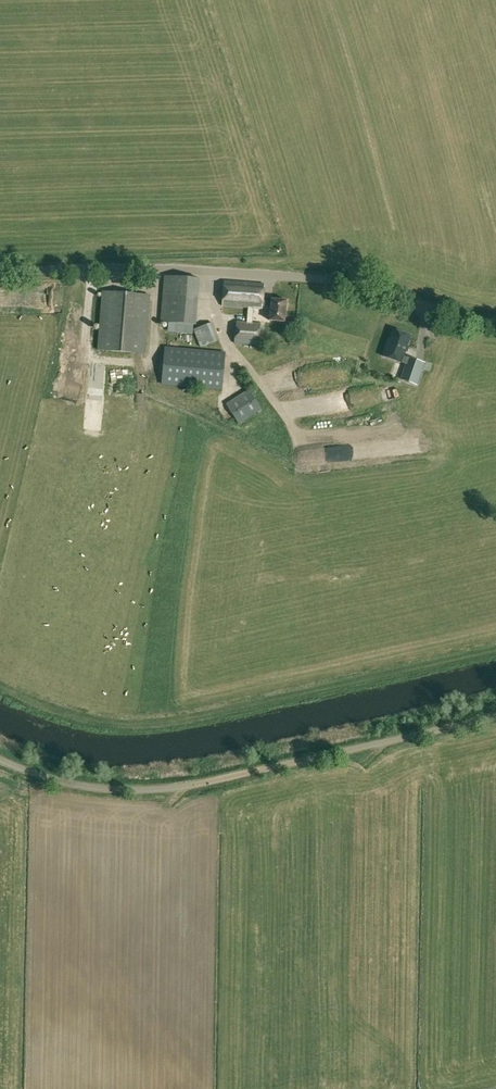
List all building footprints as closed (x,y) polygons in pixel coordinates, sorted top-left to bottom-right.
[(193,334),(194,325),(197,325),(201,279),(163,276),(159,322),(175,323),(174,333),(193,334)] [(285,322),(287,301),(272,299),(271,302),(263,301),(264,284),(224,281),(222,306),(248,308),(247,322),(236,321),(234,343),(258,345),(260,323),(252,323),(253,308),(262,309),(262,306),(271,307),(270,321),(285,322)] [(150,295),(102,291),(98,350),(145,354),(150,295)] [(194,330),(200,347),(219,340),(213,322),(194,330)] [(401,379),(417,384),(424,364),(403,356),(410,336),(394,330),(391,339),(389,339),(383,356),(406,364),(401,379)] [(226,353),(170,348),(166,384),(223,390),(226,353)] [(238,424),(262,410),(249,389),(225,404),(238,424)]
